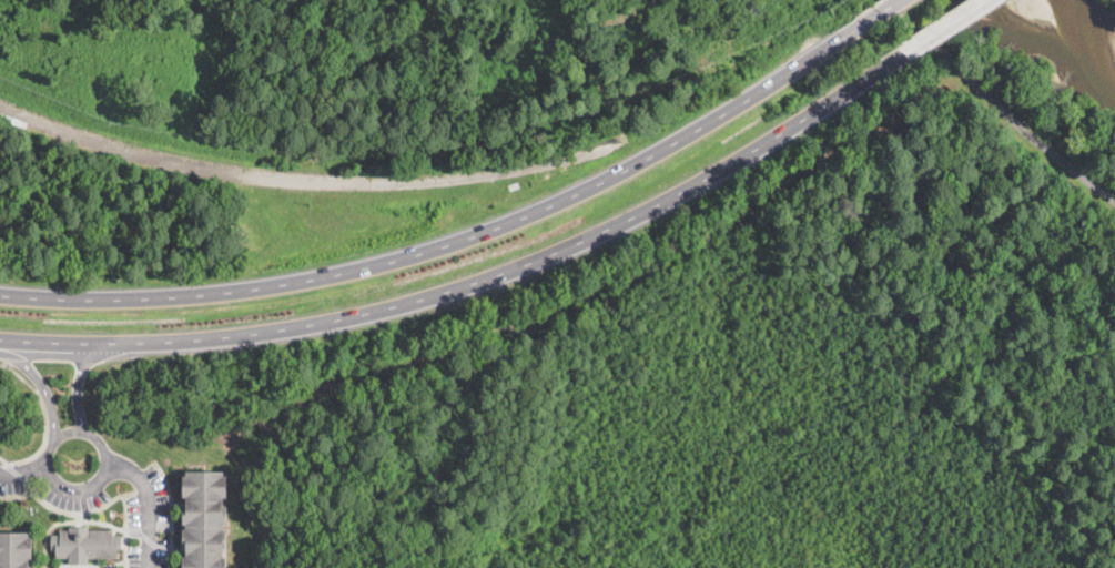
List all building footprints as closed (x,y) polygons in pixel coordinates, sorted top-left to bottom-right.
[(226,557),(226,567),(183,567),(183,556),(186,556),(186,549),(183,549),(183,529),(186,529),(186,525),(183,525),(183,506),(186,506),(186,497),(183,497),(183,476),(186,476),(186,471),(224,471),(224,476),(226,476),(227,498),(223,498),(223,506),(226,506),(226,525),(223,525),(223,529),(226,529),(226,549),(223,549),(223,557),(226,557)] [(112,531),(112,532),(112,536),(121,536),(121,550),(116,550),(116,558),(88,558),(88,565),(69,565),(69,558),(55,558),(55,550),(51,550),(51,535),(60,535),(60,531),(69,531),(69,528),(89,528),(89,530),(112,531)] [(32,567),(0,567),(0,532),(29,532),(29,537),(32,537),(32,559),(28,559),(29,567),(32,567)]
